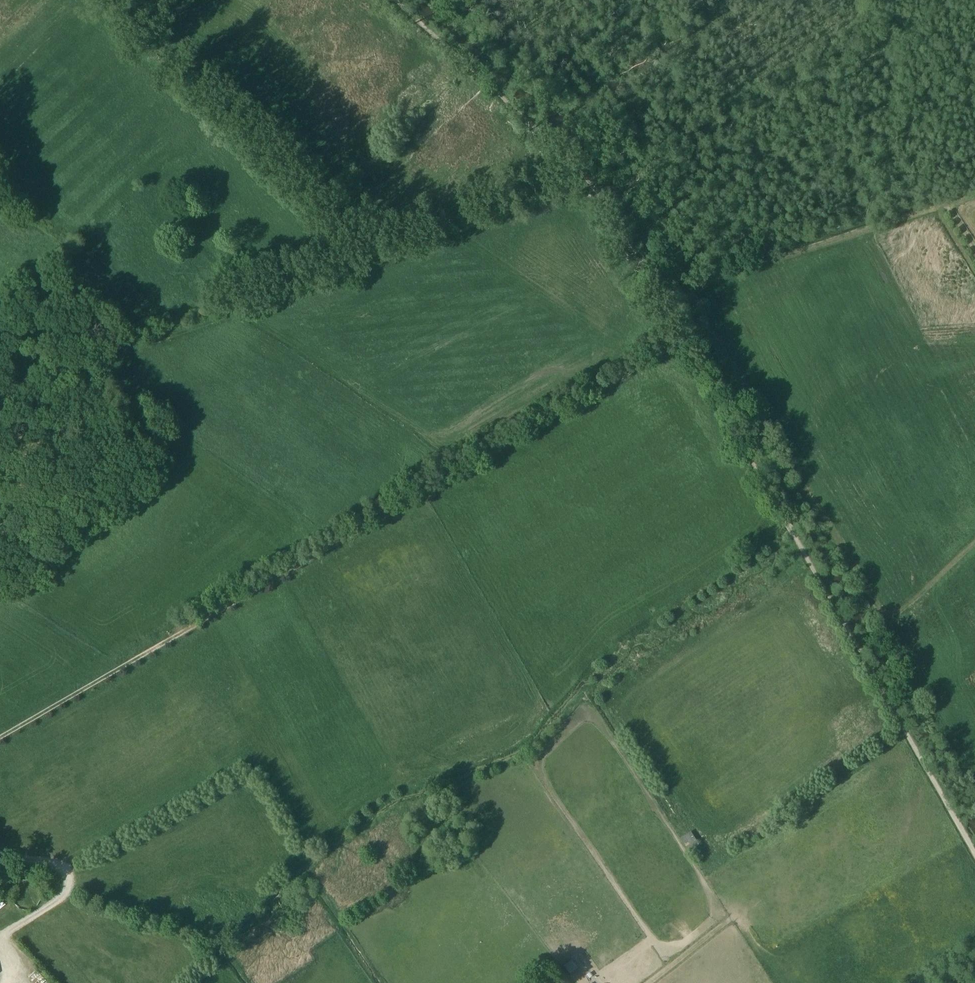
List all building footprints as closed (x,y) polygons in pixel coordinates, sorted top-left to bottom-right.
[(690,851),(701,843),(691,830),(681,838),(690,851)]
